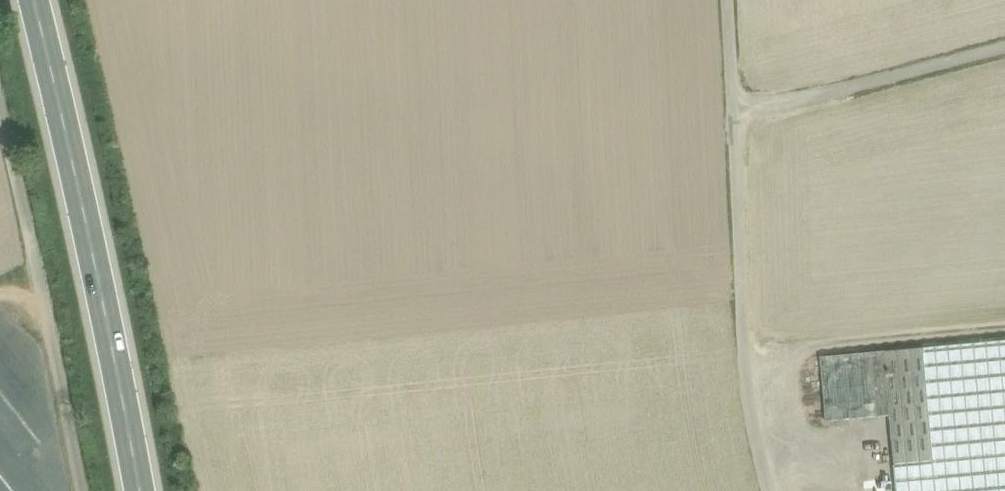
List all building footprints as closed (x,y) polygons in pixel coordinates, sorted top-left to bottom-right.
[(820,357),(826,421),(890,416),(896,490),(1004,490),(1004,341),(820,357)]
